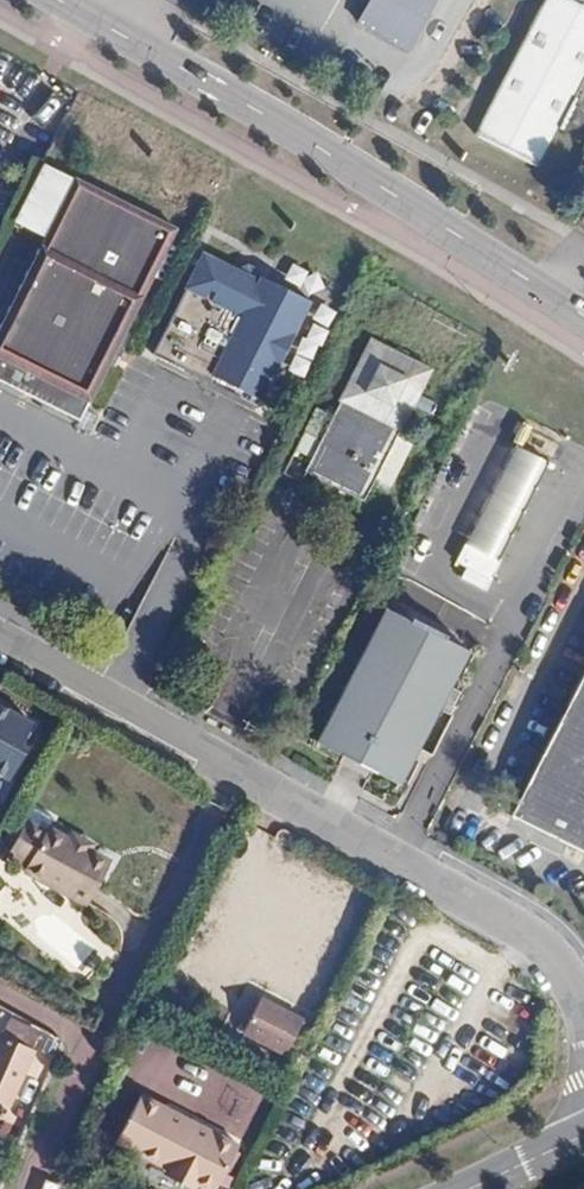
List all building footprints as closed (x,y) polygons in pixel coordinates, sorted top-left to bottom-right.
[(371,27),(422,55),(452,0),(386,0),(371,27)] [(583,76),(583,5),(574,0),(545,0),(476,132),(538,165),(583,76)] [(84,406),(176,235),(78,182),(0,326),(0,383),(28,398),(37,380),(84,406)] [(216,383),(236,394),(264,409),(316,311),(268,286),(265,291),(241,278),(209,261),(155,360),(212,390),(216,383)] [(265,291),(268,286),(266,277),(254,270),(245,272),(241,278),(265,291)] [(361,512),(370,493),(398,441),(412,416),(418,404),(421,406),(433,381),(374,351),(329,437),(322,433),(329,422),(319,417),(306,442),(322,450),(312,469),(305,482),(361,512)] [(75,423),(84,406),(37,380),(28,398),(75,423)] [(232,400),(236,394),(216,383),(212,390),(232,400)] [(418,404),(412,416),(424,422),(431,411),(421,406),(418,404)] [(398,441),(370,493),(386,502),(414,450),(398,441)] [(295,460),(312,469),(322,450),(306,442),(295,460)] [(511,451),(461,547),(494,564),(543,468),(511,451)] [(494,564),(461,547),(452,565),(485,582),(494,564)] [(318,743),(369,770),(399,786),(469,651),(437,635),(386,608),(318,743)] [(512,817),(583,853),(583,675),(512,817)] [(0,698),(0,770),(3,764),(19,781),(49,725),(0,698)] [(27,819),(23,827),(36,835),(46,834),(48,830),(27,819)] [(36,835),(23,827),(6,858),(27,869),(25,872),(84,905),(107,863),(90,853),(92,849),(50,826),(48,830),(46,834),(36,835)] [(288,1051),(304,1059),(321,1025),(305,1018),(306,1017),(263,995),(246,1030),(288,1051)] [(41,1033),(13,1018),(4,1035),(1,1033),(0,1036),(0,1100),(7,1104),(35,1051),(32,1050),(41,1033)] [(166,1169),(189,1123),(141,1098),(117,1144),(166,1169)] [(189,1123),(166,1169),(168,1170),(197,1185),(204,1188),(217,1188),(238,1149),(189,1123)] [(197,1185),(168,1170),(165,1176),(190,1188),(195,1188),(197,1185)]
